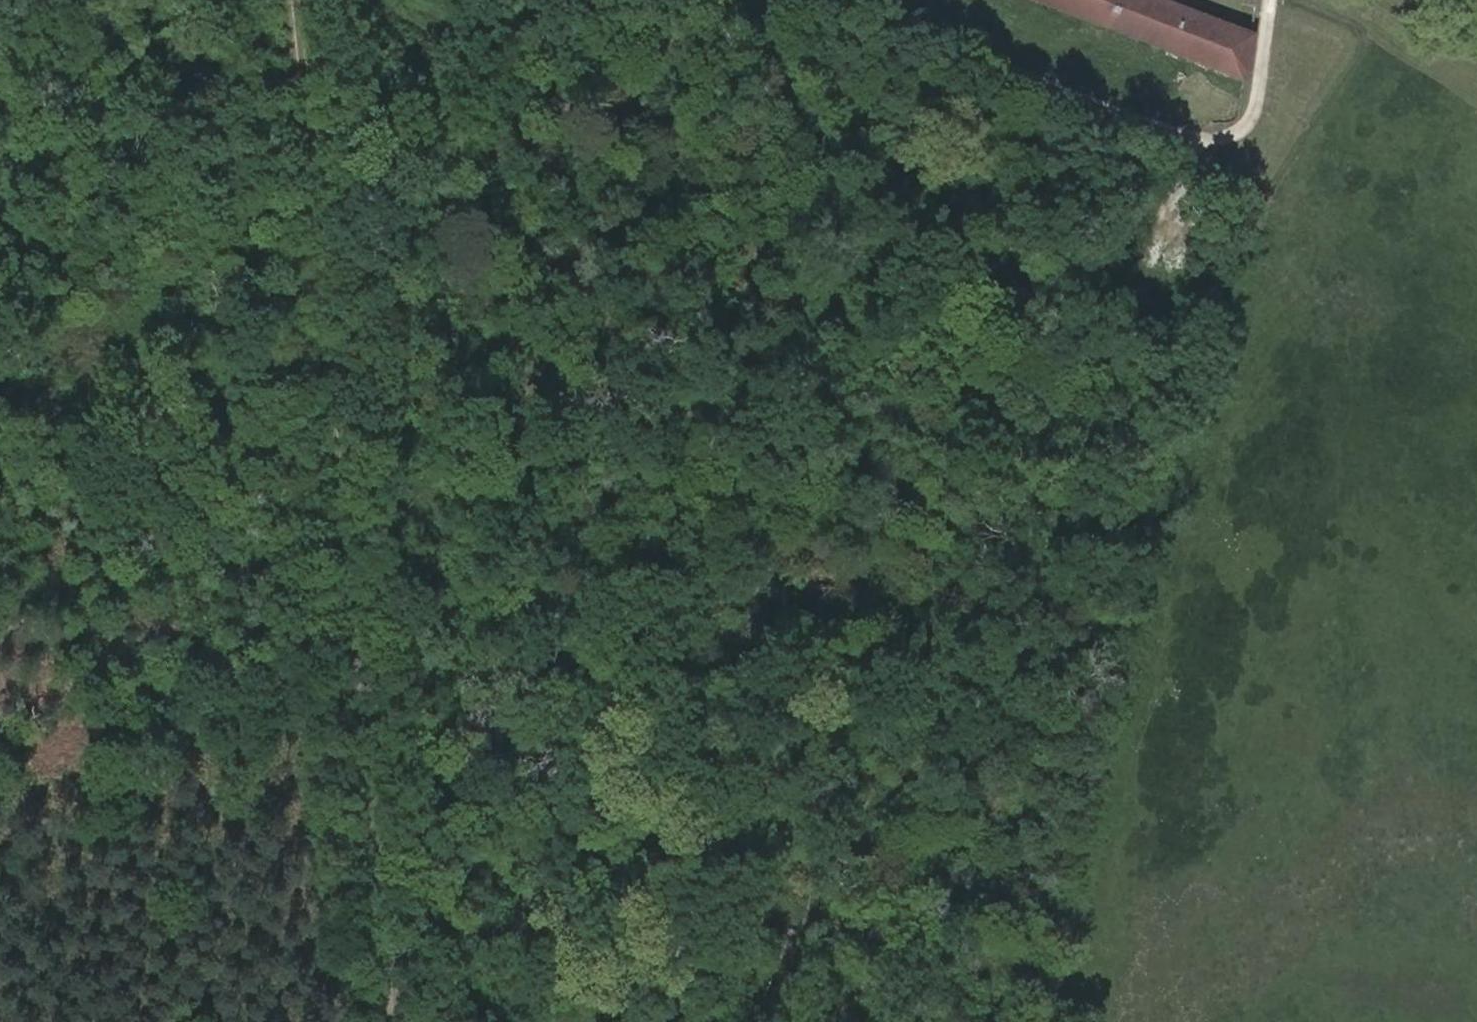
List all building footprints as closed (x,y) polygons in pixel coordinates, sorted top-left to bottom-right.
[(1161,0),(1038,0),(1241,79),(1245,77),(1252,35),(1161,0)]
